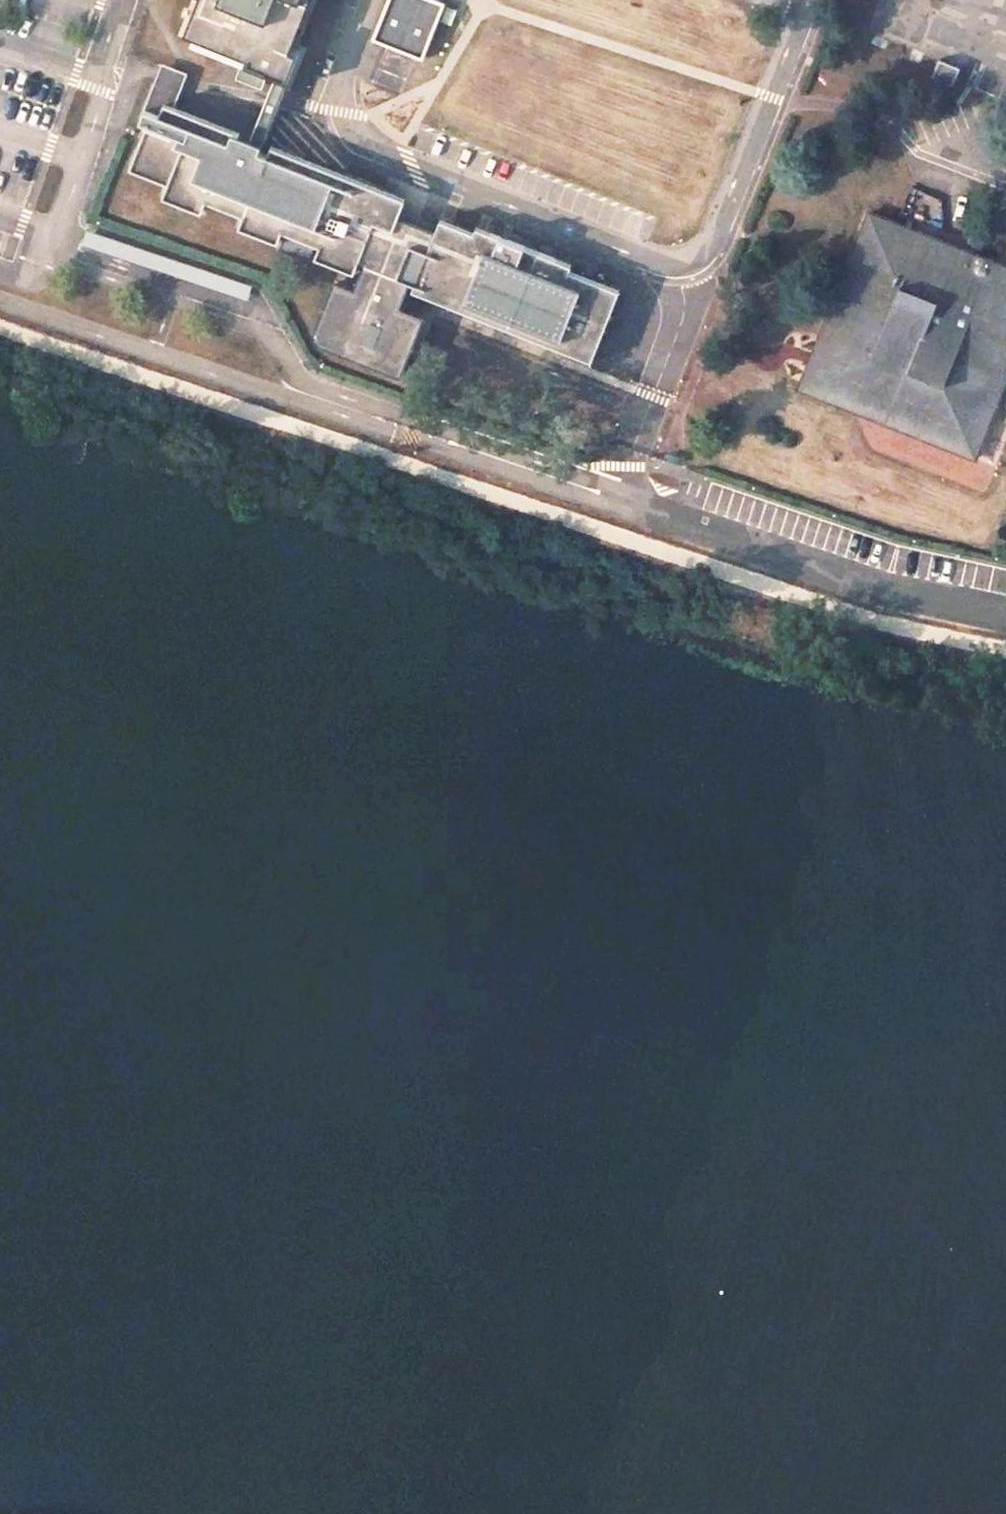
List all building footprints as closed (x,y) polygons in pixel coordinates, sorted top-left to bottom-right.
[(305,0),(199,0),(185,33),(275,71),(305,0)] [(439,8),(420,0),(383,0),(367,38),(416,60),(439,8)] [(929,71),(945,79),(952,67),(936,58),(929,71)] [(408,291),(586,362),(613,295),(565,276),(567,270),(476,234),(474,238),(441,225),(438,234),(399,219),(405,205),(258,147),(257,152),(231,141),(233,136),(166,109),(171,96),(148,86),(132,126),(151,134),(132,180),(167,194),(164,204),(202,219),(205,210),(243,225),(239,234),(277,249),(281,240),(316,254),(312,264),(361,283),(356,294),(337,287),(314,346),(400,379),(423,321),(400,312),(408,291)] [(794,390),(964,460),(1005,358),(1005,278),(989,270),(864,219),(794,390)]
